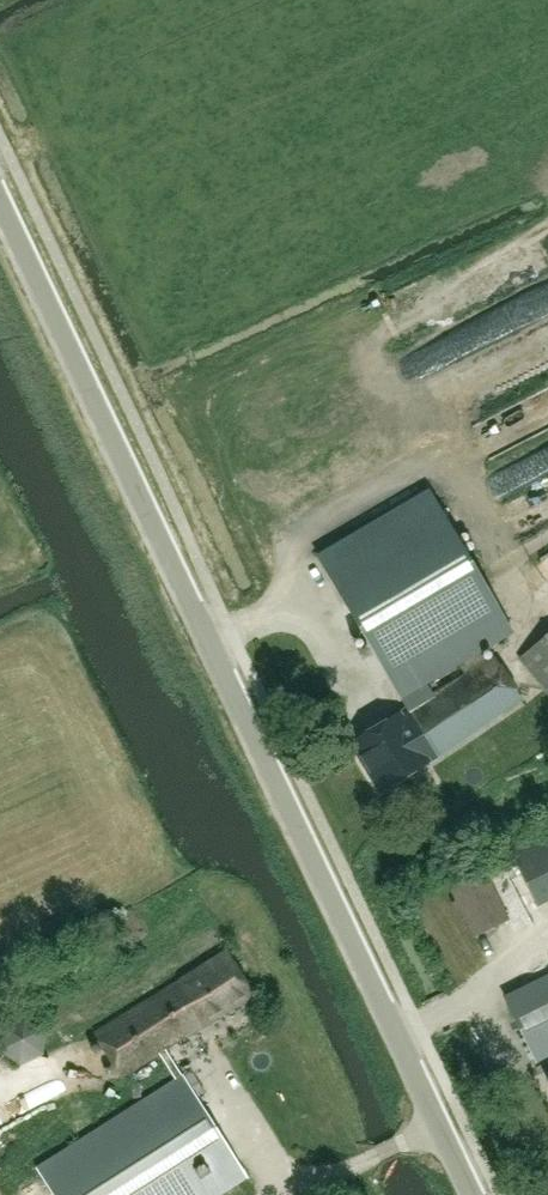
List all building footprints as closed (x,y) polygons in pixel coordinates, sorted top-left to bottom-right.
[(547,317),(547,277),(524,288),(539,321),(547,317)] [(460,331),(474,339),(483,323),(470,315),(460,331)] [(500,390),(547,366),(547,332),(481,367),(479,363),(457,374),(468,395),(495,382),(500,390)] [(429,493),(318,558),(399,695),(457,661),(464,671),(351,740),(376,795),(387,788),(425,763),(521,698),(493,654),(485,659),(478,649),(510,630),(470,563),(429,493)] [(547,692),(547,634),(519,658),(547,692)] [(547,906),(547,837),(509,855),(536,912),(547,906)] [(473,935),(508,918),(485,873),(451,890),(473,935)] [(252,994),(226,952),(94,1033),(121,1077),(159,1053),(175,1079),(37,1167),(54,1194),(218,1194),(246,1177),(181,1076),(164,1049),(252,994)] [(503,996),(536,1062),(547,1056),(547,974),(503,996)] [(0,1038),(0,1046),(14,1073),(50,1054),(33,1021),(0,1038)] [(26,1193),(41,1184),(35,1172),(19,1180),(26,1193)]
